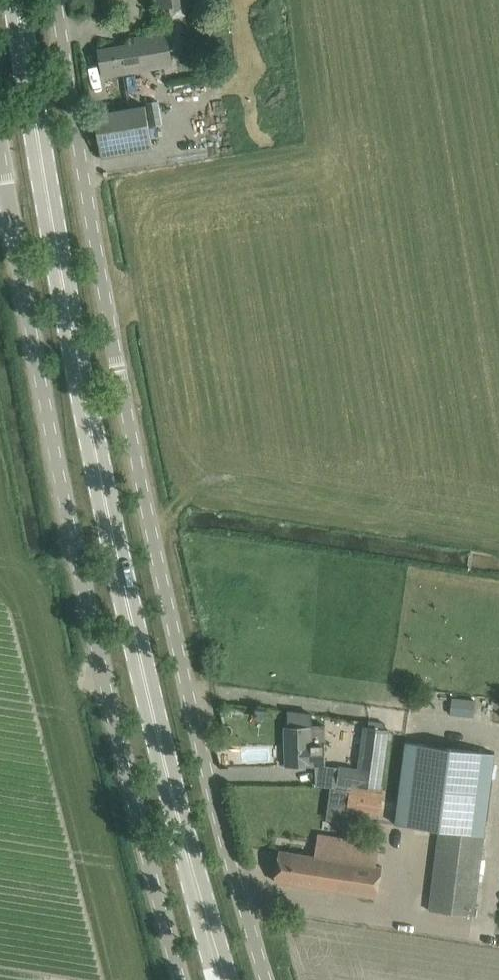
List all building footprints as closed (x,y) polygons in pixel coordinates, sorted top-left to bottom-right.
[(166,32),(155,34),(135,38),(136,44),(99,50),(103,77),(172,65),(166,32)] [(102,157),(153,149),(146,105),(94,114),(102,157)] [(450,714),(474,716),(475,699),(451,697),(450,714)] [(286,727),(287,765),(325,764),(324,740),(311,741),(311,726),(306,727),(286,727)] [(387,729),(364,726),(358,767),(340,765),(338,784),(355,785),(379,789),(387,733),(386,733),(387,729)] [(428,910),(474,916),(494,753),(405,742),(395,824),(439,829),(428,910)] [(380,814),(382,792),(352,788),(349,810),(380,814)] [(377,897),(382,866),(376,865),(379,844),(339,837),(338,843),(317,840),(315,856),(279,851),(274,881),(377,897)]
